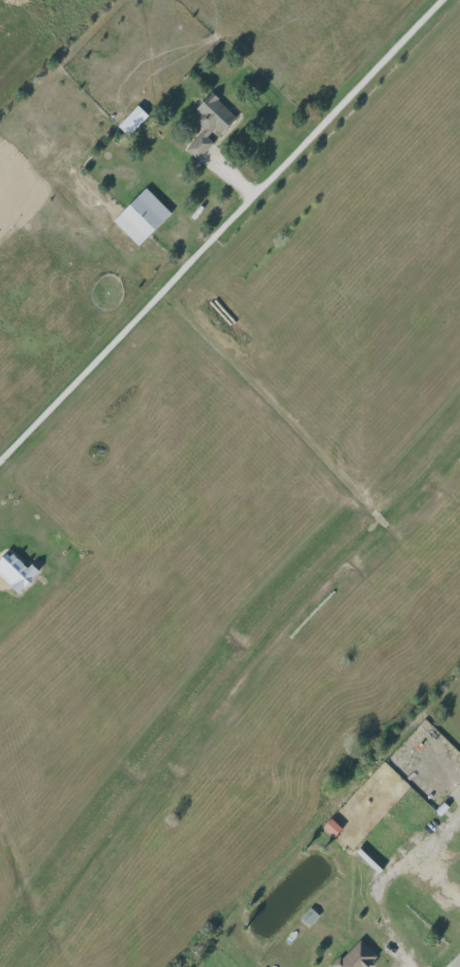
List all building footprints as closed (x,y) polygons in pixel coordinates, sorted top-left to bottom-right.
[(236,117),(210,93),(195,110),(200,114),(194,121),(203,130),(185,149),(197,160),(213,143),(206,137),(215,128),(221,134),(236,117)] [(148,115),(137,105),(117,127),(128,137),(148,115)] [(171,214),(146,188),(112,220),(137,246),(171,214)] [(7,552),(0,559),(0,573),(12,585),(9,588),(17,595),(38,572),(30,565),(26,570),(7,552)] [(321,827),(332,838),(341,828),(330,818),(321,827)] [(377,957),(360,939),(332,965),(334,966),(366,966),(377,957)]
